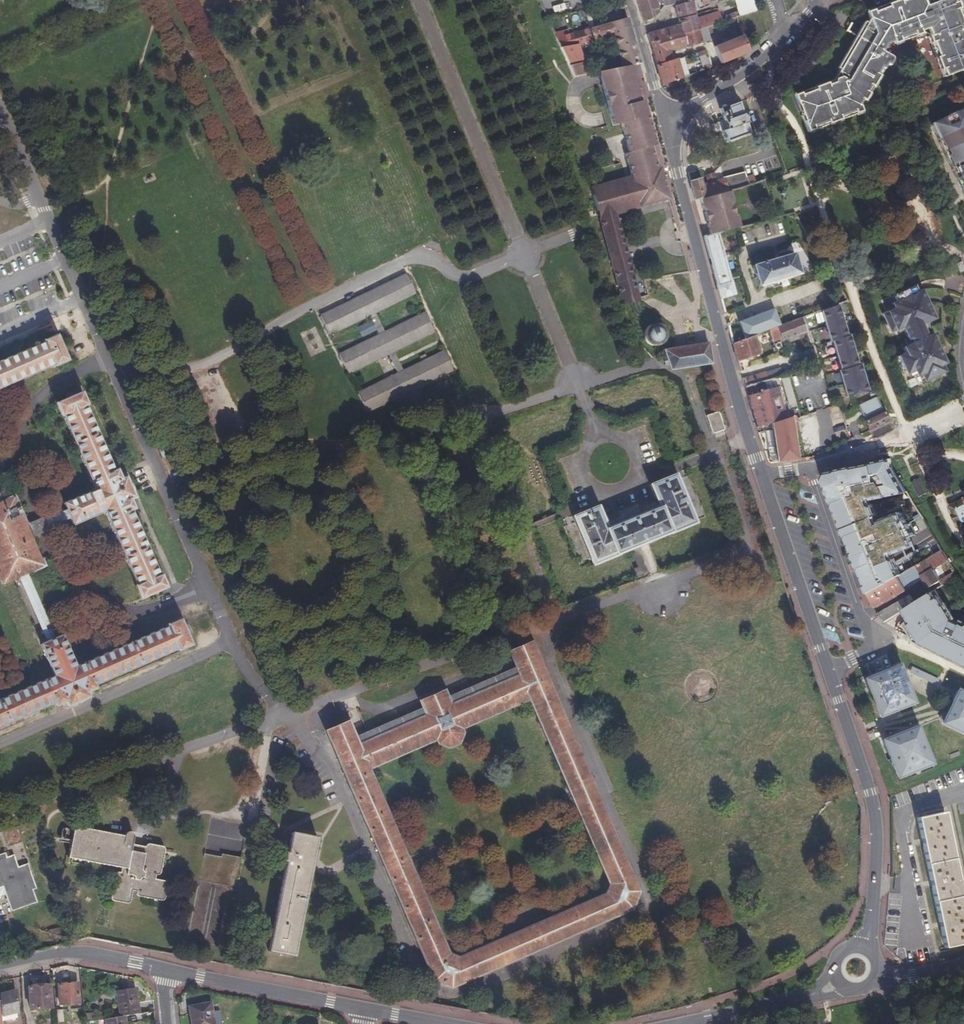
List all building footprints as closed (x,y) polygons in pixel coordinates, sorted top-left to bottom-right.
[(642,20),(653,17),(651,8),(657,7),(656,1),(660,0),(661,0),(635,0),(642,20)] [(664,4),(675,8),(679,23),(646,33),(648,42),(706,25),(717,22),(714,12),(690,18),(685,0),(686,0),(663,0),(664,4)] [(752,0),(730,0),(734,12),(729,14),(730,19),(734,18),(755,12),(752,0)] [(819,91),(837,127),(842,125),(842,122),(856,117),(857,119),(863,117),(861,110),(864,105),(866,106),(870,98),(867,97),(870,90),(873,91),(878,79),(876,77),(879,71),(881,72),(884,67),(887,68),(889,62),(888,59),(887,57),(878,53),(881,46),(888,43),(914,33),(916,32),(925,37),(940,77),(956,71),(956,68),(960,67),(961,69),(963,68),(963,26),(954,0),(935,0),(932,1),(931,0),(929,0),(926,1),(926,4),(924,5),(923,4),(922,0),(901,0),(898,1),(898,0),(893,0),(886,3),(886,6),(872,11),(870,9),(864,11),(867,18),(865,22),(843,71),(842,74),(844,79),(841,79),(839,81),(838,83),(838,87),(828,90),(827,88),(819,91)] [(622,8),(620,1),(612,3),(613,10),(622,8)] [(523,24),(517,9),(513,11),(519,25),(523,24)] [(625,17),(553,37),(560,50),(566,65),(577,62),(577,59),(579,59),(575,45),(593,40),(601,38),(608,37),(612,48),(616,47),(621,66),(631,64),(639,62),(636,53),(635,51),(625,17)] [(707,29),(706,25),(648,42),(655,65),(655,67),(660,84),(681,78),(675,59),(673,60),(670,49),(685,44),(685,46),(707,40),(704,30),(707,29)] [(715,55),(718,64),(746,53),(743,45),(715,55)] [(597,71),(611,68),(614,67),(613,62),(589,68),(590,73),(597,71)] [(580,64),(568,67),(572,77),(583,74),(580,64)] [(621,66),(614,67),(611,68),(597,71),(612,125),(620,123),(628,153),(624,154),(631,177),(659,170),(657,165),(654,166),(648,144),(652,142),(641,99),(638,100),(637,93),(639,93),(631,64),(621,66)] [(837,127),(819,91),(816,92),(816,95),(802,101),(801,98),(796,100),(795,100),(801,116),(804,116),(805,120),(803,121),(809,138),(815,135),(815,133),(829,127),(831,129),(837,127)] [(741,112),(738,103),(727,106),(726,105),(718,108),(723,121),(721,122),(724,130),(721,131),(725,142),(749,134),(745,124),(747,122),(743,112),(741,112)] [(930,124),(934,138),(944,151),(947,163),(953,169),(954,178),(961,186),(963,197),(963,114),(960,109),(947,115),(946,119),(943,118),(930,124)] [(670,195),(673,194),(665,169),(659,170),(631,177),(619,180),(590,187),(597,213),(622,207),(670,195)] [(704,174),(706,183),(714,181),(712,173),(704,174)] [(745,177),(723,183),(725,190),(734,188),(741,186),(754,182),(752,174),(745,176),(745,177)] [(688,183),(693,199),(714,193),(725,190),(723,183),(723,184),(722,179),(714,181),(706,183),(700,185),(699,180),(688,183)] [(714,193),(693,199),(699,218),(719,213),(718,208),(723,207),(723,205),(727,205),(726,201),(729,201),(727,194),(715,197),(714,193)] [(614,209),(597,213),(599,222),(616,218),(614,210),(614,209)] [(736,219),(733,209),(724,212),(726,222),(736,219)] [(719,213),(699,218),(703,236),(716,233),(720,231),(718,225),(726,222),(724,212),(719,213)] [(616,218),(599,222),(621,301),(637,297),(628,264),(616,218)] [(729,281),(716,233),(703,236),(702,236),(716,284),(716,285),(719,298),(734,294),(730,281),(729,281)] [(798,273),(791,254),(752,266),(758,286),(768,283),(769,284),(770,284),(771,288),(787,283),(786,279),(787,278),(788,276),(798,273)] [(960,262),(955,265),(959,273),(963,271),(960,262)] [(415,293),(406,274),(362,295),(320,316),(330,335),(370,315),(379,334),(339,354),(348,373),(389,353),(398,372),(358,392),(367,411),(452,369),(443,350),(403,370),(394,350),(434,331),(424,312),(385,331),(376,312),(415,293)] [(911,288),(892,297),(895,303),(889,306),(891,311),(880,316),(887,335),(898,329),(907,347),(899,350),(903,355),(895,359),(904,376),(910,373),(912,378),(917,377),(920,383),(940,374),(937,367),(941,366),(922,325),(930,321),(918,293),(914,295),(911,288)] [(795,297),(741,317),(749,337),(753,335),(769,329),(802,316),(795,297)] [(844,337),(835,305),(820,311),(828,341),(830,341),(838,370),(836,371),(845,397),(866,392),(857,365),(855,366),(847,336),(844,337)] [(802,316),(769,329),(774,341),(781,340),(783,341),(806,332),(802,316)] [(361,337),(376,330),(371,320),(356,327),(361,337)] [(647,327),(645,329),(644,331),(643,333),(643,335),(643,337),(643,340),(644,342),(646,343),(648,345),(650,346),(652,346),(654,347),(656,346),(658,345),(660,344),(662,342),(663,341),(664,338),(664,336),(664,334),(664,332),(663,330),(661,328),(659,327),(657,326),(655,325),(653,325),(651,325),(648,326),(647,327)] [(53,361),(54,364),(66,359),(55,332),(42,338),(43,339),(0,358),(0,385),(53,361)] [(759,353),(753,335),(732,343),(732,344),(737,361),(759,353)] [(711,364),(707,343),(667,349),(668,356),(664,356),(665,364),(670,364),(671,369),(711,364)] [(807,355),(805,347),(789,352),(791,359),(807,355)] [(765,372),(742,379),(744,386),(767,380),(765,372)] [(752,415),(756,427),(781,419),(776,386),(747,394),(752,415)] [(65,508),(69,516),(72,523),(103,510),(136,584),(134,585),(140,597),(165,586),(160,573),(157,574),(142,538),(129,509),(133,507),(129,498),(132,496),(124,476),(119,477),(115,468),(112,468),(83,403),(85,402),(80,390),(54,401),(59,414),(62,414),(81,458),(94,487),(62,501),(65,508)] [(887,421),(881,410),(874,397),(856,406),(863,420),(862,420),(868,431),(872,438),(891,429),(887,422),(887,421)] [(724,428),(718,410),(706,414),(712,432),(724,428)] [(790,428),(790,431),(796,430),(794,415),(788,417),(790,428)] [(788,417),(763,424),(766,449),(767,457),(770,460),(775,459),(775,462),(795,459),(790,431),(790,428),(788,417)] [(592,561),(593,563),(619,552),(618,550),(669,530),(670,532),(694,522),(693,520),(704,516),(685,469),(649,483),(659,506),(608,526),(599,504),(563,519),(581,565),(592,561)] [(926,493),(919,479),(911,483),(918,497),(926,493)] [(28,534),(25,525),(11,495),(0,500),(0,579),(1,582),(18,575),(25,571),(41,564),(28,534)] [(950,507),(960,529),(963,528),(963,500),(950,507)] [(34,521),(25,525),(28,534),(38,530),(69,516),(65,508),(34,521)] [(925,560),(929,568),(946,559),(941,551),(926,559),(925,560)] [(925,560),(910,568),(912,572),(915,571),(919,577),(926,588),(937,582),(939,587),(956,576),(953,571),(936,580),(929,568),(925,560)] [(910,568),(908,569),(914,580),(919,577),(915,571),(912,572),(910,568)] [(908,569),(898,575),(905,587),(915,581),(914,580),(908,569)] [(25,571),(18,575),(47,640),(54,637),(25,571)] [(906,588),(898,575),(888,580),(889,582),(896,594),(906,588)] [(889,582),(868,593),(873,606),(896,594),(889,582)] [(903,609),(911,622),(909,623),(921,642),(963,664),(963,625),(952,620),(934,589),(912,604),(905,608),(904,608),(903,609)] [(907,596),(900,600),(905,608),(912,604),(907,596)] [(899,600),(878,613),(883,621),(899,612),(903,609),(904,608),(899,600)] [(47,640),(39,643),(53,675),(0,698),(0,725),(54,702),(55,704),(65,700),(66,704),(87,696),(86,691),(95,687),(94,684),(177,647),(179,649),(190,644),(179,618),(167,624),(167,625),(74,665),(61,634),(54,637),(47,640)] [(609,827),(585,770),(556,704),(543,673),(529,642),(509,651),(516,666),(447,695),(445,691),(424,700),(426,705),(378,725),(357,735),(350,720),(330,729),(350,776),(363,807),(375,834),(399,890),(430,961),(436,975),(453,982),(520,954),(583,926),(631,906),(636,890),(609,827)] [(876,717),(879,716),(888,712),(903,705),(902,702),(908,700),(893,667),(861,681),(876,717)] [(953,690),(949,698),(936,726),(963,738),(963,694),(953,690)] [(888,712),(879,716),(880,718),(897,711),(896,709),(888,712)] [(896,771),(898,776),(926,765),(924,760),(926,759),(914,728),(903,732),(897,734),(889,738),(881,741),(893,772),(896,771)] [(888,735),(889,738),(897,734),(903,732),(902,730),(888,735)] [(944,813),(917,819),(946,948),(963,944),(963,903),(944,813)] [(231,857),(239,821),(224,818),(208,814),(181,940),(211,947),(222,899),(231,857)] [(116,878),(112,896),(113,899),(115,901),(128,903),(130,902),(131,901),(131,895),(135,895),(135,898),(137,900),(141,901),(161,904),(164,905),(166,904),(166,901),(167,894),(169,885),(169,882),(166,880),(155,878),(155,875),(157,875),(159,871),(161,861),(163,852),(163,849),(160,847),(148,845),(144,848),(133,845),(134,838),(133,836),(132,834),(129,833),(126,834),(125,835),(124,837),(69,827),(67,842),(64,859),(108,867),(121,869),(120,873),(118,874),(117,876),(116,878)] [(301,901),(314,839),(288,833),(284,853),(282,852),(280,861),(282,862),(262,949),(263,950),(288,956),(301,901)] [(24,867),(14,870),(10,858),(2,861),(1,856),(0,856),(0,893),(8,915),(33,906),(29,893),(32,891),(24,867)] [(802,960),(804,966),(817,962),(815,955),(802,960)] [(77,979),(57,982),(59,1003),(79,1002),(77,979)] [(48,983),(27,985),(29,1006),(50,1005),(48,983)] [(121,990),(124,1015),(130,1015),(143,1012),(139,988),(121,990)] [(2,1016),(6,1016),(6,1011),(15,1010),(16,1010),(15,993),(6,993),(6,989),(0,990),(0,1000),(1,1007),(2,1016)] [(188,1006),(191,1023),(212,1023),(208,1003),(188,1006)] [(111,1018),(112,1023),(131,1023),(130,1015),(124,1015),(111,1018)]
